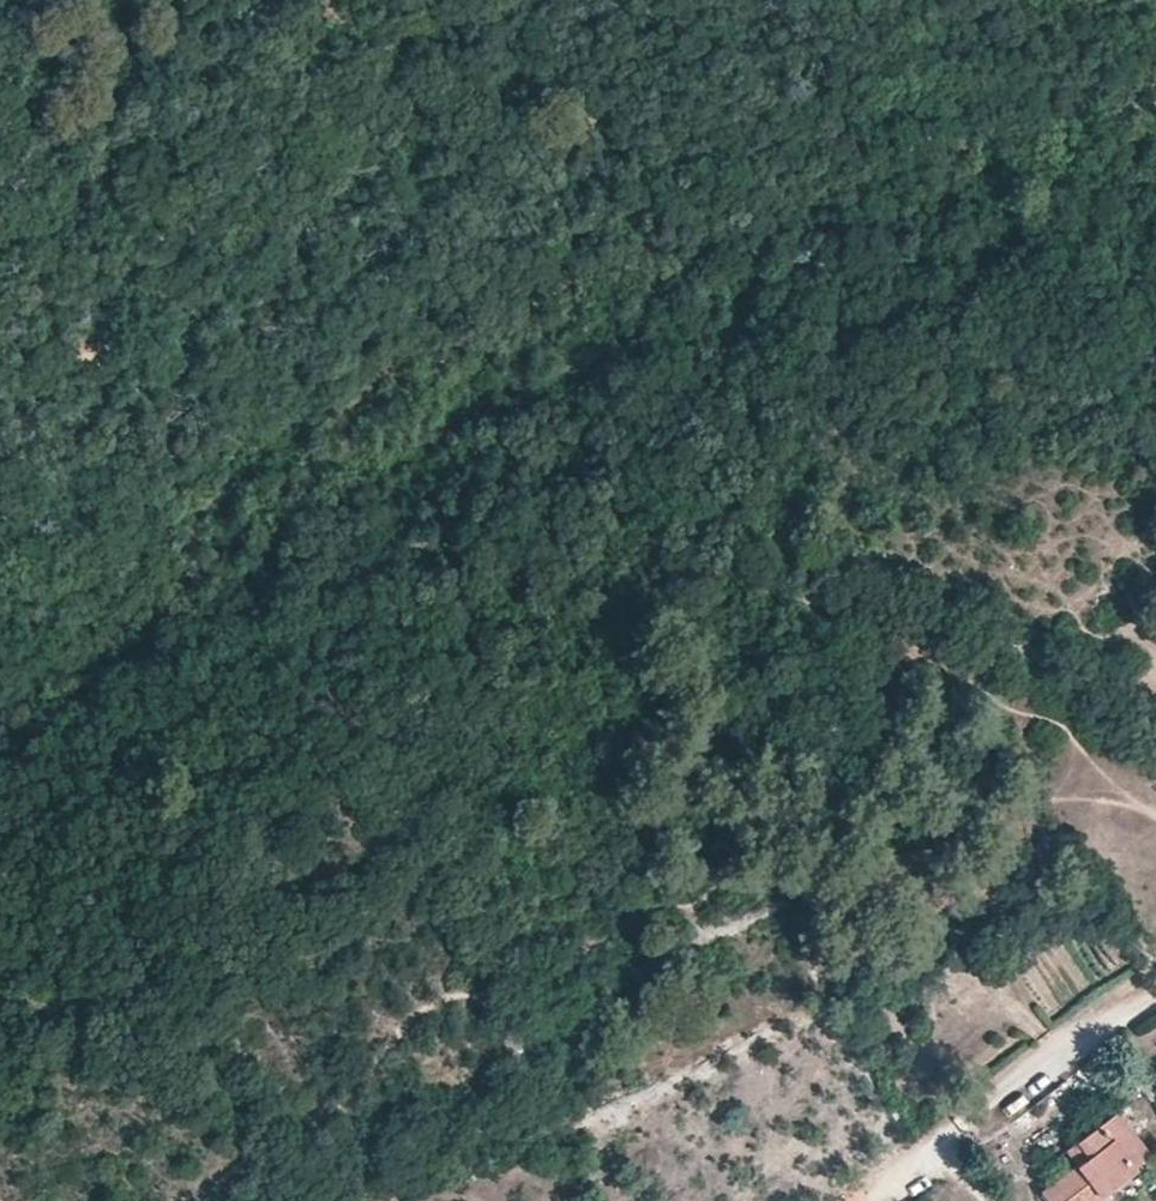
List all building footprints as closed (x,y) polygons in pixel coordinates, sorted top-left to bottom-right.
[(1153,1157),(1117,1111),(1066,1150),(1077,1165),(1041,1193),(1048,1200),(1096,1200),(1153,1157)]
